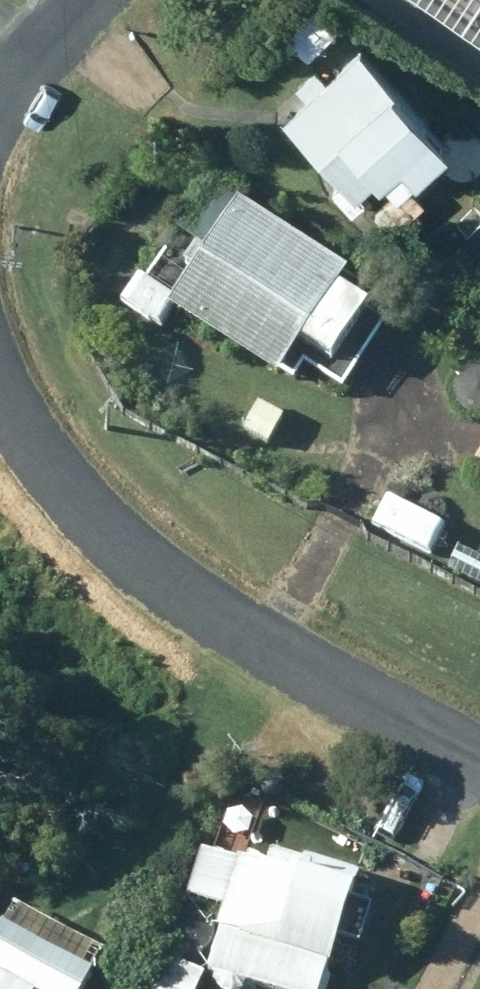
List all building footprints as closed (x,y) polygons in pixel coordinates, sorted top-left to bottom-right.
[(281,109),(354,184),(370,169),(374,173),(391,157),(397,163),(442,120),(358,34),(281,109)] [(168,302),(273,368),(295,331),(328,351),(365,293),(333,273),(342,260),(204,174),(173,224),(191,234),(180,253),(190,259),(172,289),(133,266),(116,292),(158,320),(168,302)] [(238,423),(264,440),(281,412),(255,397),(238,423)] [(479,463),(479,442),(471,458),(479,463)] [(368,519),(426,546),(441,515),(383,488),(368,519)] [(479,582),(479,553),(456,542),(445,565),(479,582)] [(228,988),(326,988),(359,885),(271,856),(265,874),(203,853),(187,905),(228,919),(208,983),(228,988)] [(14,910),(0,937),(0,988),(87,988),(104,958),(14,910)] [(204,979),(166,964),(156,988),(200,988),(204,979)]
